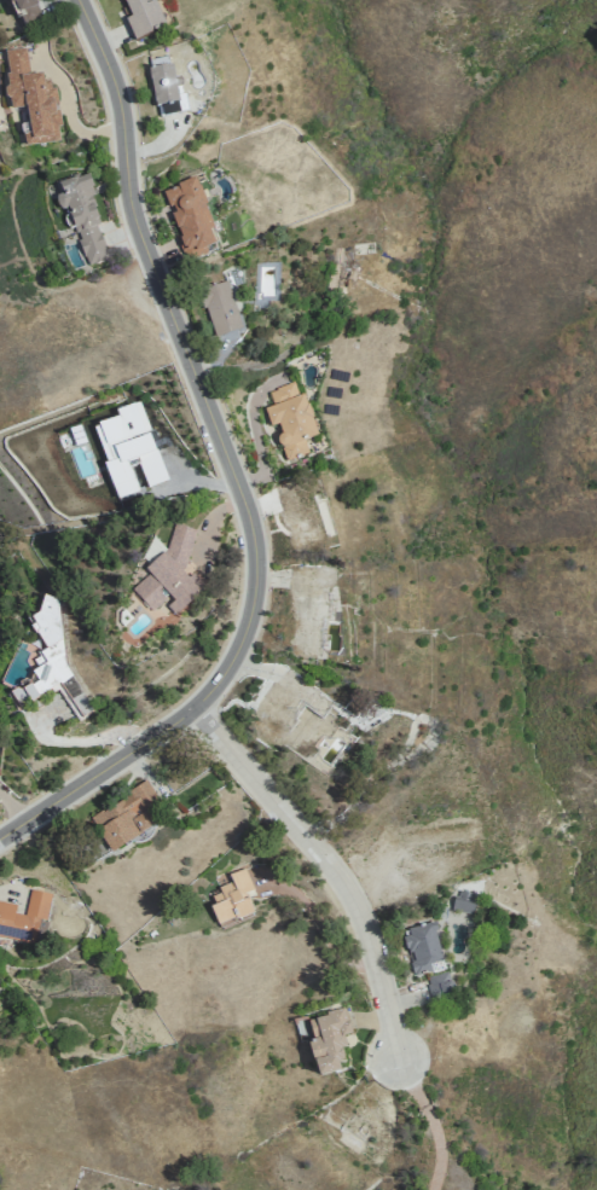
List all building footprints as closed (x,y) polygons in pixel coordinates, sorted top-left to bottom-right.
[(35,0),(6,0),(9,6),(14,4),(23,26),(43,19),(35,0)] [(153,0),(122,0),(130,17),(124,19),(134,41),(165,27),(153,0)] [(1,52),(8,99),(9,99),(11,110),(25,108),(29,134),(22,135),(24,147),(61,141),(54,101),(55,100),(52,80),(43,81),(41,74),(30,76),(25,48),(1,52)] [(156,116),(184,113),(181,88),(178,89),(175,65),(150,68),(156,116)] [(59,182),(80,267),(108,259),(87,175),(59,182)] [(187,259),(216,247),(210,231),(215,229),(194,178),(163,190),(172,212),(168,214),(187,259)] [(326,294),(347,296),(349,265),(329,263),(326,294)] [(214,338),(242,330),(228,281),(200,288),(214,338)] [(286,461),(308,452),(304,441),(319,435),(301,394),(298,395),(292,381),(267,392),(273,404),(263,408),(271,426),(277,423),(282,435),(276,437),(286,461)] [(166,480),(150,431),(149,431),(139,401),(115,409),(117,417),(92,425),(116,499),(139,492),(130,466),(139,463),(147,486),(166,480)] [(277,490),(292,548),(319,541),(310,506),(311,505),(305,482),(277,490)] [(195,529),(173,524),(167,548),(148,566),(145,576),(130,590),(146,607),(171,614),(173,615),(175,613),(187,616),(182,611),(204,589),(205,584),(200,578),(183,573),(195,529)] [(322,653),(325,586),(333,586),(334,569),(298,566),(293,651),(322,653)] [(94,711),(62,659),(59,598),(39,599),(40,611),(29,618),(29,624),(37,639),(37,642),(41,648),(41,653),(32,658),(38,668),(20,679),(19,679),(19,686),(8,693),(17,707),(19,707),(48,690),(58,689),(78,721),(94,711)] [(334,709),(312,696),(308,702),(288,690),(275,682),(257,711),(265,716),(252,737),(266,746),(273,735),(305,755),(334,709)] [(89,816),(110,852),(156,825),(146,809),(159,802),(148,782),(89,816)] [(253,891),(244,868),(228,874),(232,884),(206,894),(219,926),(253,912),(246,894),(253,891)] [(453,910),(472,913),(475,893),(456,890),(453,910)] [(433,971),(433,972),(445,968),(433,922),(401,931),(413,977),(433,971)] [(431,1002),(456,996),(449,971),(425,977),(431,1002)] [(351,1034),(346,1010),(308,1017),(312,1042),(309,1042),(316,1076),(340,1071),(338,1060),(346,1059),(341,1036),(351,1034)] [(356,1153),(371,1126),(367,1123),(376,1108),(358,1098),(350,1112),(333,1103),(321,1124),(339,1133),(335,1141),(356,1153)]
